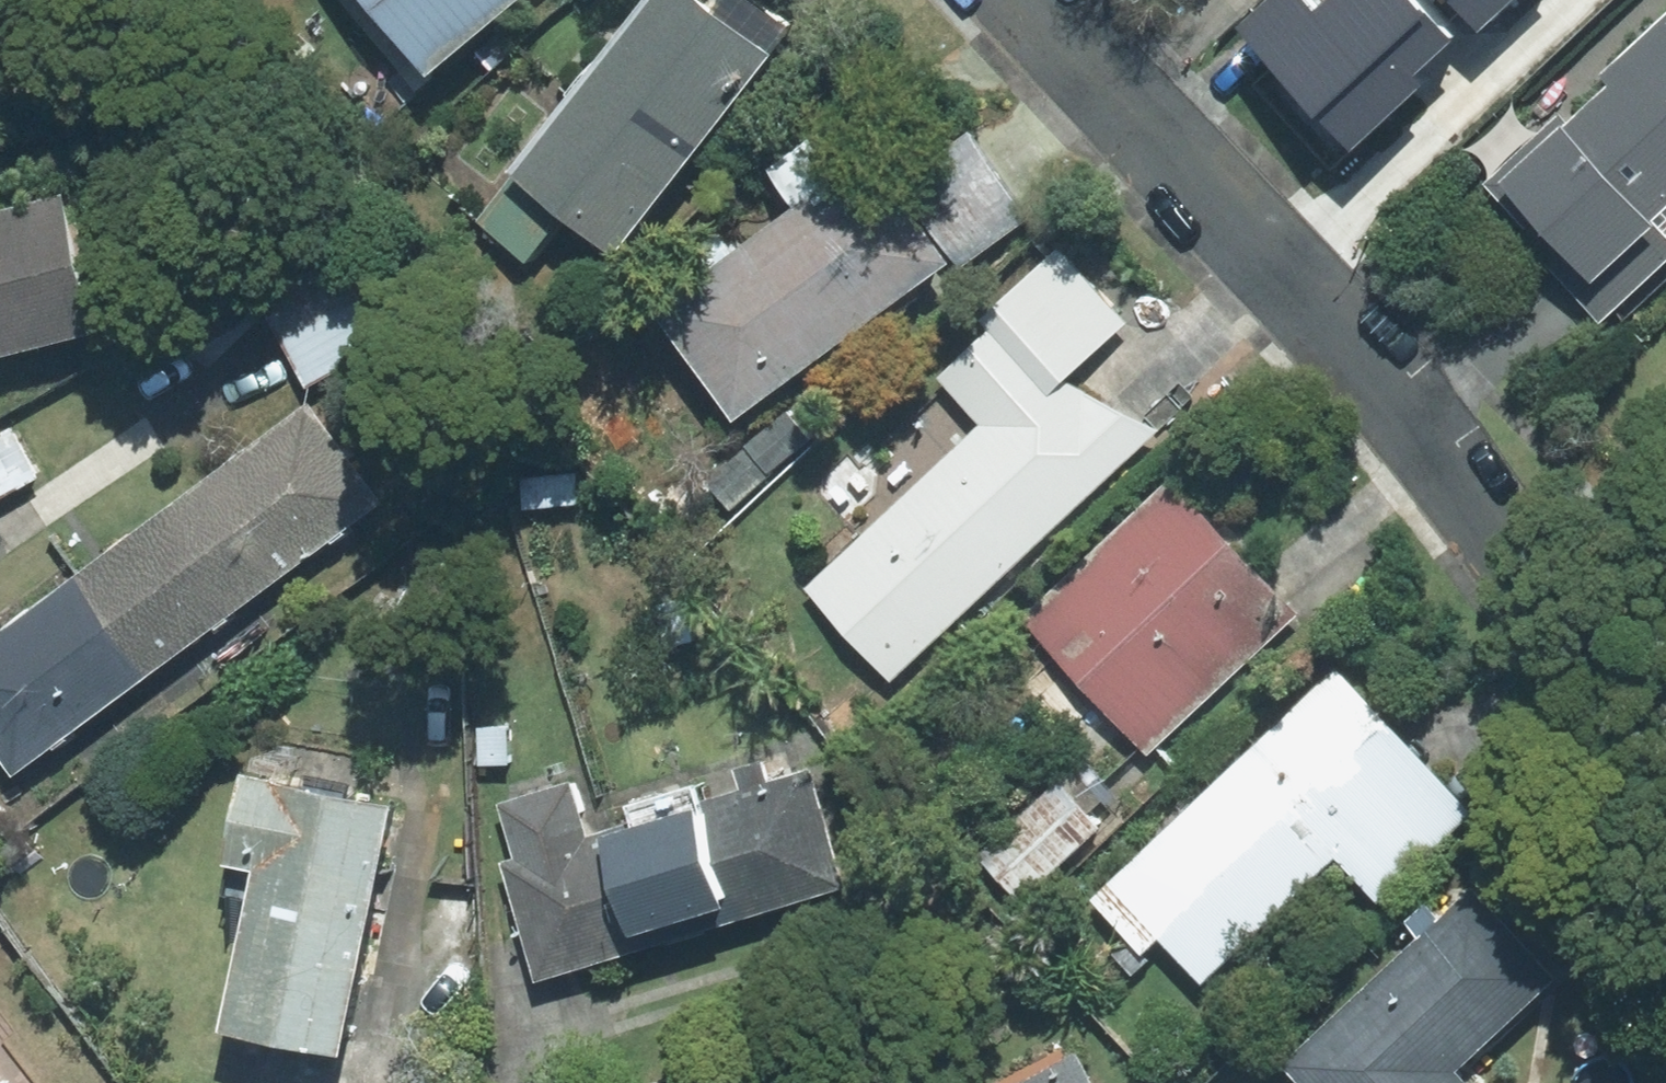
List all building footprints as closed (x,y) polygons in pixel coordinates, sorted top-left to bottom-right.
[(425,74),(513,0),(363,0),(425,74)] [(611,256),(788,30),(748,0),(717,0),(709,10),(696,0),(645,0),(473,221),(523,260),(558,215),(611,256)] [(1298,0),(1270,0),(1240,28),(1352,147),(1420,84),(1413,76),(1448,43),(1407,0),(1325,0),(1311,14),(1298,0)] [(1482,25),(1509,0),(1458,0),(1482,25)] [(1599,75),(1609,86),(1565,126),(1557,117),(1478,190),(1599,320),(1665,258),(1665,13),(1599,75)] [(941,263),(866,160),(851,171),(822,131),(766,172),(794,209),(653,312),(731,417),(941,263)] [(1026,218),(965,135),(895,186),(956,269),(1026,218)] [(0,210),(0,356),(96,331),(61,194),(0,210)] [(1127,322),(1057,248),(995,306),(1065,380),(1127,322)] [(366,267),(269,315),(304,387),(402,340),(366,267)] [(1065,380),(995,306),(927,366),(982,425),(806,588),(890,678),(1156,432),(1065,380)] [(828,432),(801,403),(711,487),(738,516),(828,432)] [(304,406),(190,491),(264,590),(379,506),(304,406)] [(0,435),(0,497),(38,477),(13,429),(0,435)] [(1294,614),(1170,480),(1023,616),(1148,749),(1294,614)] [(77,575),(150,673),(264,590),(190,491),(77,575)] [(0,631),(0,759),(12,775),(150,673),(77,575),(0,631)] [(1158,937),(1200,981),(1333,855),(1427,766),(1333,668),(1088,900),(1140,954),(1158,937)] [(735,923),(842,891),(807,770),(767,782),(761,763),(734,772),(739,790),(699,802),(735,923)] [(1471,811),(1427,766),(1333,855),(1377,901),(1471,811)] [(337,1056),(389,808),(240,777),(222,864),(254,870),(220,1032),(337,1056)] [(1058,782),(976,855),(1019,903),(1101,830),(1058,782)] [(534,980),(638,950),(604,832),(585,838),(569,783),(497,803),(514,860),(500,864),(534,980)] [(624,807),(629,824),(604,832),(638,950),(735,923),(699,802),(695,786),(624,807)] [(1419,940),(1283,1066),(1455,1071),(1551,982),(1469,894),(1439,921),(1424,904),(1403,923),(1419,940)] [(1068,1047),(1001,1082),(1087,1082),(1068,1047)] [(1455,1071),(1283,1066),(1299,1082),(1465,1082),(1455,1071)]
